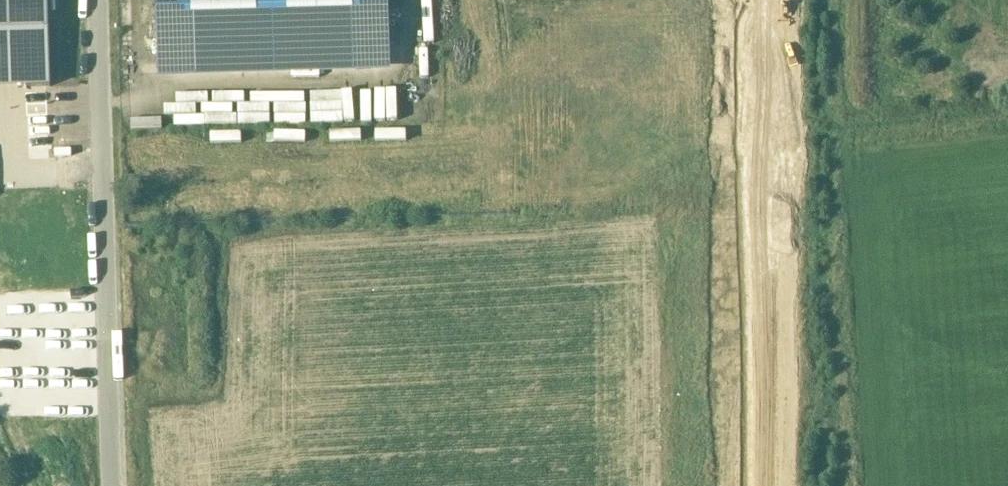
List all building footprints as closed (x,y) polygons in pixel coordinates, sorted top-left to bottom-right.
[(51,90),(48,0),(0,0),(0,92),(51,90)] [(161,79),(388,73),(385,0),(159,0),(161,79)] [(252,99),(223,100),(224,121),(253,120),(252,99)]
